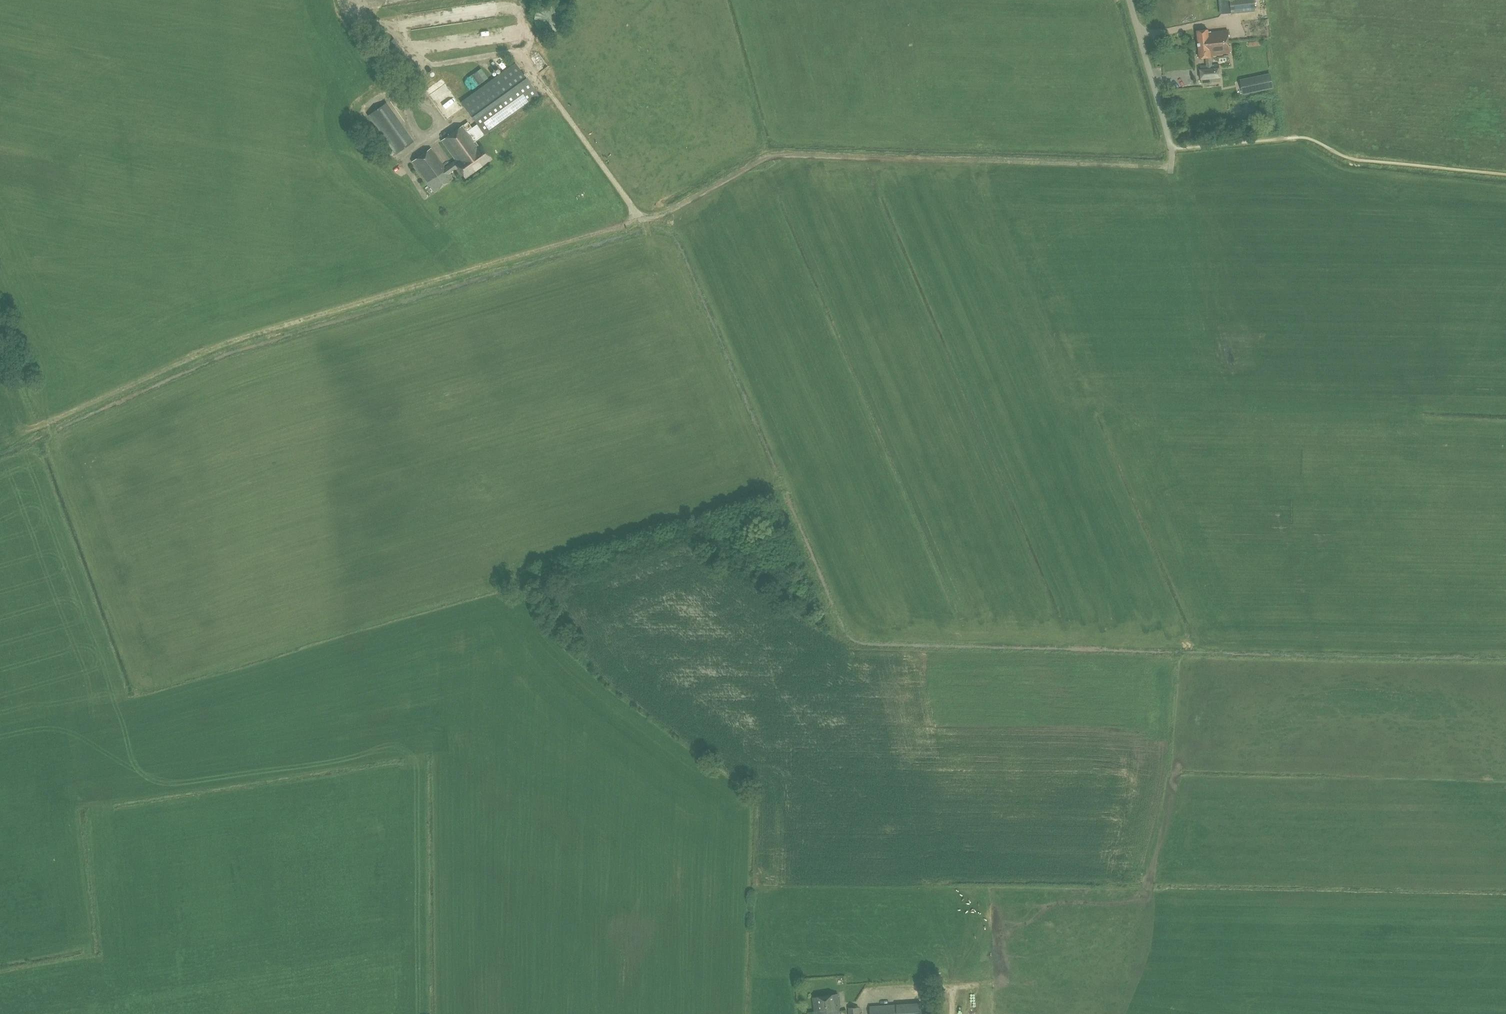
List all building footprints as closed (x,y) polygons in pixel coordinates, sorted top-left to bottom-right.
[(1231,13),(1255,10),(1254,0),(1230,0),(1231,13)] [(1211,54),(1230,52),(1228,30),(1208,32),(1208,29),(1197,30),(1199,58),(1211,57),(1211,54)] [(541,70),(549,68),(544,55),(537,58),(541,70)] [(475,141),(538,95),(515,63),(461,102),(477,124),(467,131),(463,125),(441,140),(455,160),(445,167),(431,148),(412,161),(434,192),(453,179),(449,173),(458,167),(465,176),(490,158),(481,145),(479,147),(475,141)] [(1220,81),(1219,64),(1200,65),(1202,83),(1220,81)] [(1273,87),(1270,74),(1269,68),(1267,69),(1263,70),(1240,75),(1239,75),(1243,93),(1271,87),(1273,87)] [(446,116),(462,107),(454,95),(466,88),(458,74),(431,90),(446,116)] [(386,103),(369,115),(396,153),(413,141),(386,103)] [(454,121),(463,116),(459,110),(451,115),(454,121)] [(839,1008),(840,1008),(838,993),(812,997),(814,1010),(815,1010),(816,1013),(840,1013),(839,1008)] [(898,1003),(898,1002),(870,1005),(870,1013),(922,1013),(921,1002),(898,1003)]
